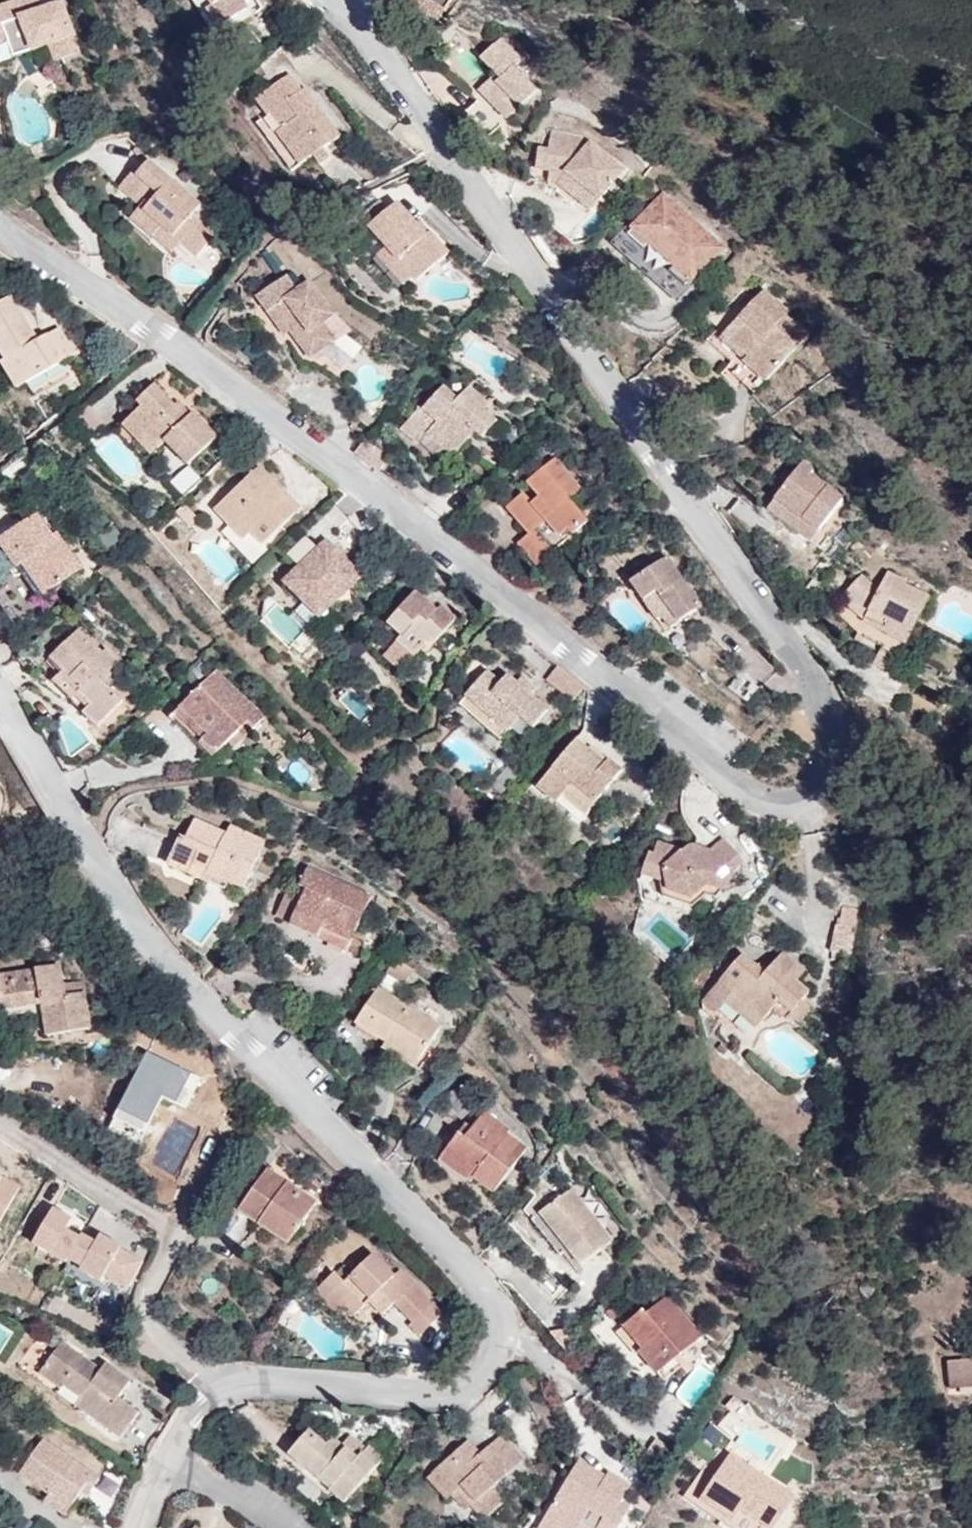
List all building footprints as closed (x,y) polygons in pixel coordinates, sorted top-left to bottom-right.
[(35,13),(31,0),(17,0),(6,4),(13,21),(35,13)] [(193,20),(187,24),(198,41),(225,23),(214,7),(223,0),(179,0),(193,20)] [(23,51),(35,46),(42,66),(71,56),(52,6),(35,13),(13,21),(6,4),(0,6),(0,37),(3,43),(17,38),(23,51)] [(8,56),(23,51),(17,38),(3,43),(8,56)] [(468,68),(483,83),(488,87),(471,106),(496,129),(525,98),(502,75),(508,68),(486,49),(468,68)] [(305,156),(318,147),(334,134),(298,87),(294,91),(281,72),(246,98),(260,116),(266,111),(275,125),(267,131),(294,166),(305,156)] [(488,87),(483,83),(466,102),(471,106),(488,87)] [(542,178),(584,218),(609,189),(594,175),(603,165),(567,133),(537,126),(535,141),(522,139),(518,160),(530,163),(528,172),(527,175),(542,178)] [(326,158),(318,147),(305,156),(313,168),(326,158)] [(507,167),(528,172),(530,163),(518,160),(509,157),(507,167)] [(140,180),(134,190),(143,196),(128,218),(118,233),(146,250),(154,238),(177,253),(193,264),(208,242),(190,230),(198,217),(140,180)] [(143,196),(134,190),(126,185),(111,208),(128,218),(143,196)] [(609,232),(625,246),(630,241),(655,264),(650,269),(669,286),(706,246),(645,191),(609,232)] [(365,221),(378,239),(404,277),(440,249),(422,225),(415,230),(393,201),(365,221)] [(170,265),(177,253),(154,238),(146,250),(170,265)] [(404,277),(378,239),(368,247),(394,284),(404,277)] [(807,328),(821,307),(788,281),(745,337),(797,378),(824,342),(807,328)] [(296,301),(282,283),(249,309),(275,344),(283,337),(300,361),(319,347),(308,331),(322,320),(302,294),(296,301)] [(35,330),(17,341),(0,316),(0,389),(52,354),(35,330)] [(399,421),(416,438),(426,430),(438,443),(452,456),(471,437),(476,441),(493,425),(479,410),(484,406),(468,390),(459,397),(443,378),(399,421)] [(171,471),(198,446),(176,423),(169,429),(138,395),(123,408),(130,414),(110,432),(134,460),(149,447),(171,471)] [(426,430),(416,438),(428,452),(438,443),(426,430)] [(774,472),(785,480),(797,465),(787,457),(774,472)] [(555,508),(570,498),(543,459),(524,473),(534,486),(526,492),(518,481),(501,495),(520,522),(507,531),(528,561),(569,532),(555,508)] [(785,480),(774,494),(815,528),(838,499),(810,476),(815,469),(802,459),(797,465),(785,480)] [(198,511),(225,542),(234,534),(241,542),(247,547),(287,512),(273,499),(266,505),(258,497),(263,492),(244,471),(198,511)] [(815,528),(774,494),(762,507),(804,541),(815,528)] [(585,520),(570,498),(555,508),(569,532),(585,520)] [(34,532),(29,536),(12,513),(0,521),(0,569),(10,562),(32,594),(63,569),(34,532)] [(367,582),(313,533),(288,561),(300,572),(280,595),(322,632),(367,582)] [(234,534),(225,542),(232,549),(241,542),(234,534)] [(845,575),(826,605),(888,639),(912,592),(870,569),(861,583),(845,575)] [(690,616),(661,571),(627,593),(658,639),(690,616)] [(410,629),(424,612),(407,597),(379,627),(396,642),(381,658),(400,677),(423,651),(430,656),(443,641),(429,629),(419,639),(410,629)] [(888,639),(826,605),(818,618),(842,638),(859,647),(879,656),(888,639)] [(435,622),(424,612),(410,629),(419,639),(429,629),(435,622)] [(39,654),(24,637),(1,660),(15,676),(31,662),(45,676),(39,683),(69,711),(63,719),(78,732),(113,696),(91,675),(101,665),(89,652),(83,657),(60,633),(39,654)] [(556,702),(568,690),(537,665),(526,677),(556,702)] [(247,721),(199,674),(161,711),(187,736),(181,742),(189,749),(183,753),(191,762),(221,733),(229,739),(247,721)] [(517,703),(501,690),(493,682),(485,691),(470,677),(457,690),(474,707),(458,724),(481,745),(501,722),(513,734),(531,715),(517,703)] [(510,680),(501,690),(517,703),(527,693),(510,680)] [(474,707),(457,690),(441,709),(458,724),(474,707)] [(588,755),(591,751),(576,740),(537,788),(556,803),(572,784),(596,803),(622,770),(609,759),(606,763),(603,766),(588,755)] [(606,763),(591,751),(588,755),(603,766),(606,763)] [(580,823),(596,803),(572,784),(556,803),(580,823)] [(244,888),(265,842),(230,826),(226,834),(195,819),(183,844),(179,842),(169,865),(210,884),(214,875),(244,888)] [(677,849),(658,843),(654,856),(649,854),(643,875),(661,881),(665,897),(692,906),(706,893),(716,897),(720,891),(719,889),(736,873),(742,866),(741,858),(725,839),(710,851),(693,846),(683,852),(677,849)] [(352,937),(371,896),(307,868),(300,884),(307,887),(290,924),(347,949),(352,937)] [(363,942),(352,937),(347,949),(358,954),(363,942)] [(764,974),(743,955),(701,1002),(716,1015),(726,1003),(733,995),(763,1021),(774,1008),(786,1018),(789,1015),(799,1023),(812,1009),(803,1000),(809,993),(796,983),(805,972),(783,953),(764,974)] [(45,966),(0,972),(0,1023),(12,1021),(15,1038),(73,1031),(67,994),(50,995),(45,966)] [(440,1027),(378,988),(357,1023),(387,1042),(383,1049),(415,1068),(440,1027)] [(763,1021),(733,995),(726,1003),(756,1028),(763,1021)] [(716,1015),(701,1002),(700,1003),(703,1013),(711,1020),(716,1015)] [(444,1155),(474,1177),(474,1178),(494,1192),(526,1148),(507,1134),(510,1130),(484,1112),(472,1130),(464,1140),(458,1136),(444,1155)] [(458,1136),(464,1140),(472,1130),(466,1125),(458,1136)] [(474,1177),(444,1155),(441,1160),(471,1181),(474,1178),(474,1177)] [(238,1210),(258,1224),(262,1219),(291,1240),(317,1203),(267,1168),(238,1210)] [(20,1188),(0,1177),(0,1223),(20,1188)] [(572,1189),(540,1214),(568,1249),(581,1266),(613,1241),(572,1189)] [(72,1221),(53,1210),(33,1245),(67,1264),(69,1260),(80,1240),(66,1232),(72,1221)] [(568,1249),(540,1214),(532,1221),(560,1255),(568,1249)] [(258,1224),(288,1245),(291,1240),(262,1219),(258,1224)] [(82,1236),(80,1240),(69,1260),(83,1268),(81,1272),(101,1283),(105,1276),(128,1289),(142,1262),(100,1236),(96,1244),(82,1236)] [(395,1303),(413,1322),(420,1315),(430,1325),(442,1314),(399,1271),(393,1276),(372,1255),(349,1279),(350,1280),(345,1284),(334,1273),(315,1292),(339,1316),(347,1308),(355,1316),(369,1301),(377,1294),(391,1307),(395,1303)] [(309,1287),(318,1277),(310,1270),(301,1279),(309,1287)] [(369,1301),(383,1315),(391,1307),(377,1294),(369,1301)] [(702,1337),(668,1296),(646,1315),(642,1311),(624,1327),(643,1350),(640,1353),(664,1381),(682,1366),(676,1359),(702,1337)] [(413,1322),(409,1326),(420,1336),(430,1325),(420,1315),(413,1322)] [(100,1371),(61,1343),(40,1373),(59,1387),(62,1384),(82,1398),(77,1405),(121,1437),(138,1414),(117,1399),(130,1382),(105,1364),(100,1371)] [(947,1362),(950,1389),(971,1387),(971,1359),(947,1362)] [(383,1459),(368,1447),(357,1460),(343,1447),(334,1439),(327,1447),(308,1430),(288,1453),(345,1503),(383,1459)] [(357,1460),(368,1447),(354,1434),(343,1447),(357,1460)] [(468,1441),(433,1472),(453,1494),(452,1495),(466,1511),(473,1505),(485,1518),(505,1500),(493,1487),(522,1461),(499,1436),(480,1454),(468,1441)] [(20,1475),(49,1495),(70,1509),(81,1493),(87,1497),(99,1478),(43,1440),(20,1475)] [(730,1455),(700,1501),(733,1522),(730,1527),(774,1527),(795,1497),(730,1455)] [(592,1470),(579,1462),(540,1527),(579,1527),(582,1522),(592,1527),(618,1527),(632,1505),(622,1499),(629,1486),(608,1474),(606,1478),(601,1487),(587,1479),(592,1470)] [(601,1487),(606,1478),(592,1470),(587,1479),(601,1487)] [(428,1477),(448,1499),(452,1495),(453,1494),(433,1472),(428,1477)] [(44,1502),(65,1516),(70,1509),(49,1495),(44,1502)]
